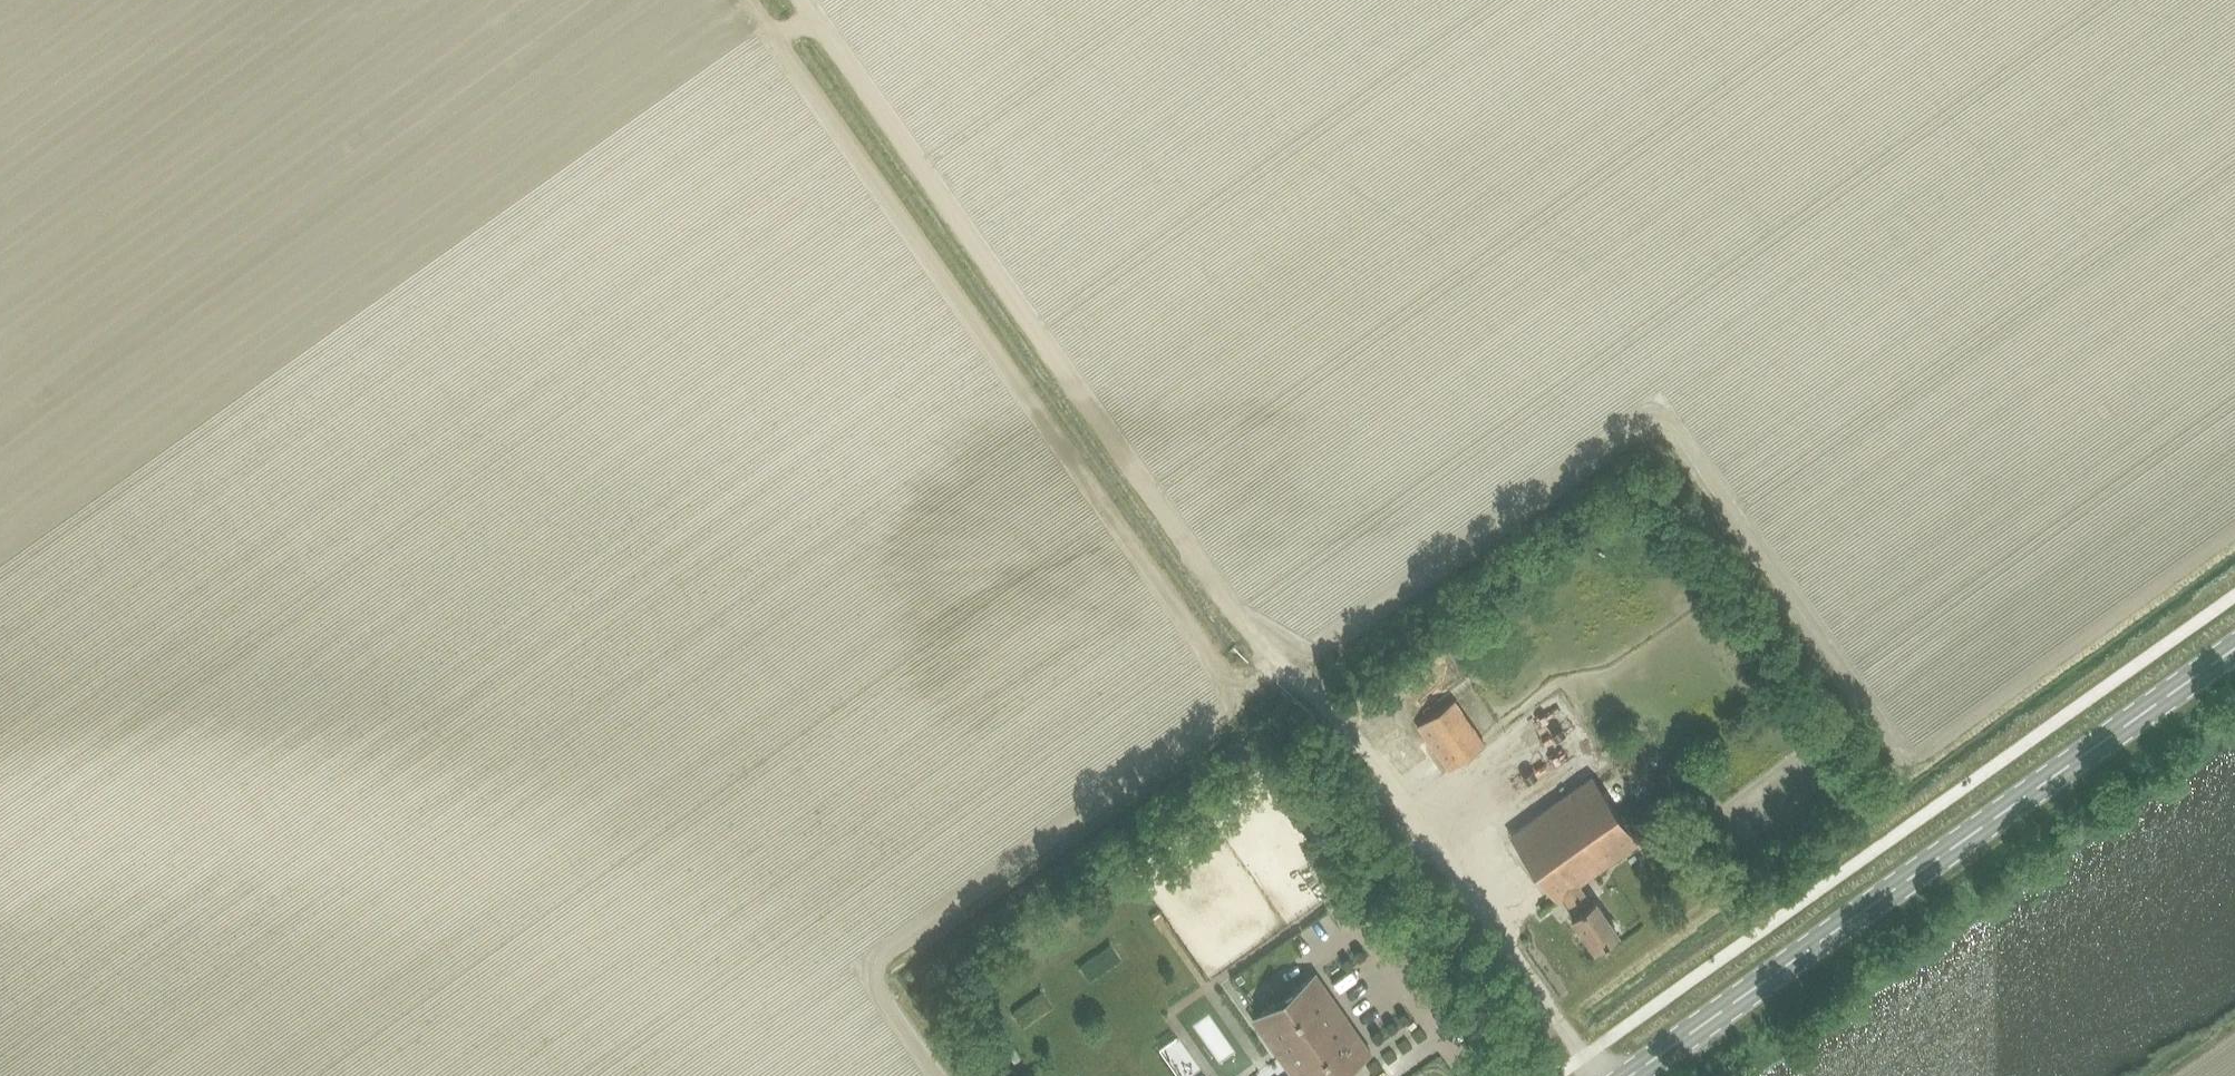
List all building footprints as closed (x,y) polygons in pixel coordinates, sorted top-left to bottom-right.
[(1446,772),(1485,745),(1453,700),(1415,727),(1446,772)] [(1594,950),(1618,933),(1595,900),(1591,903),(1578,885),(1637,843),(1591,778),(1511,836),(1556,900),(1562,896),(1575,914),(1571,917),(1594,950)] [(1320,810),(1312,799),(1305,805),(1313,816),(1320,810)] [(1315,865),(1329,882),(1351,867),(1337,849),(1304,803),(1293,810),(1326,857),(1315,865)] [(1338,1074),(1370,1052),(1315,974),(1296,987),(1296,986),(1292,989),(1294,993),(1276,1006),(1273,1002),(1269,1005),(1270,1005),(1257,1015),(1276,1042),(1285,1036),(1313,1075),(1311,1075),(1339,1075),(1338,1074)] [(1479,1034),(1473,1027),(1467,1031),(1472,1039),(1479,1034)]
